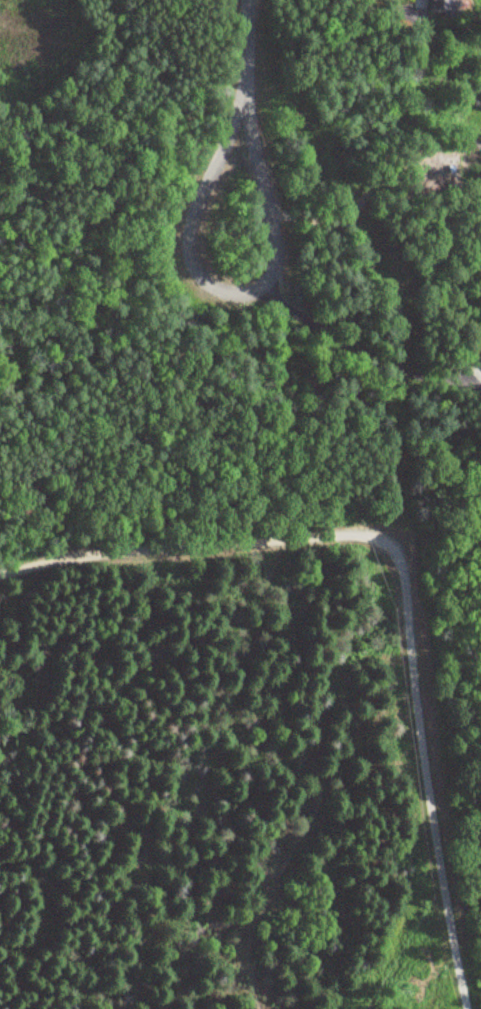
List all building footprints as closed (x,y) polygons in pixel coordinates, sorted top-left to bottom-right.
[(427,12),(452,13),(452,0),(427,0),(427,12)]
